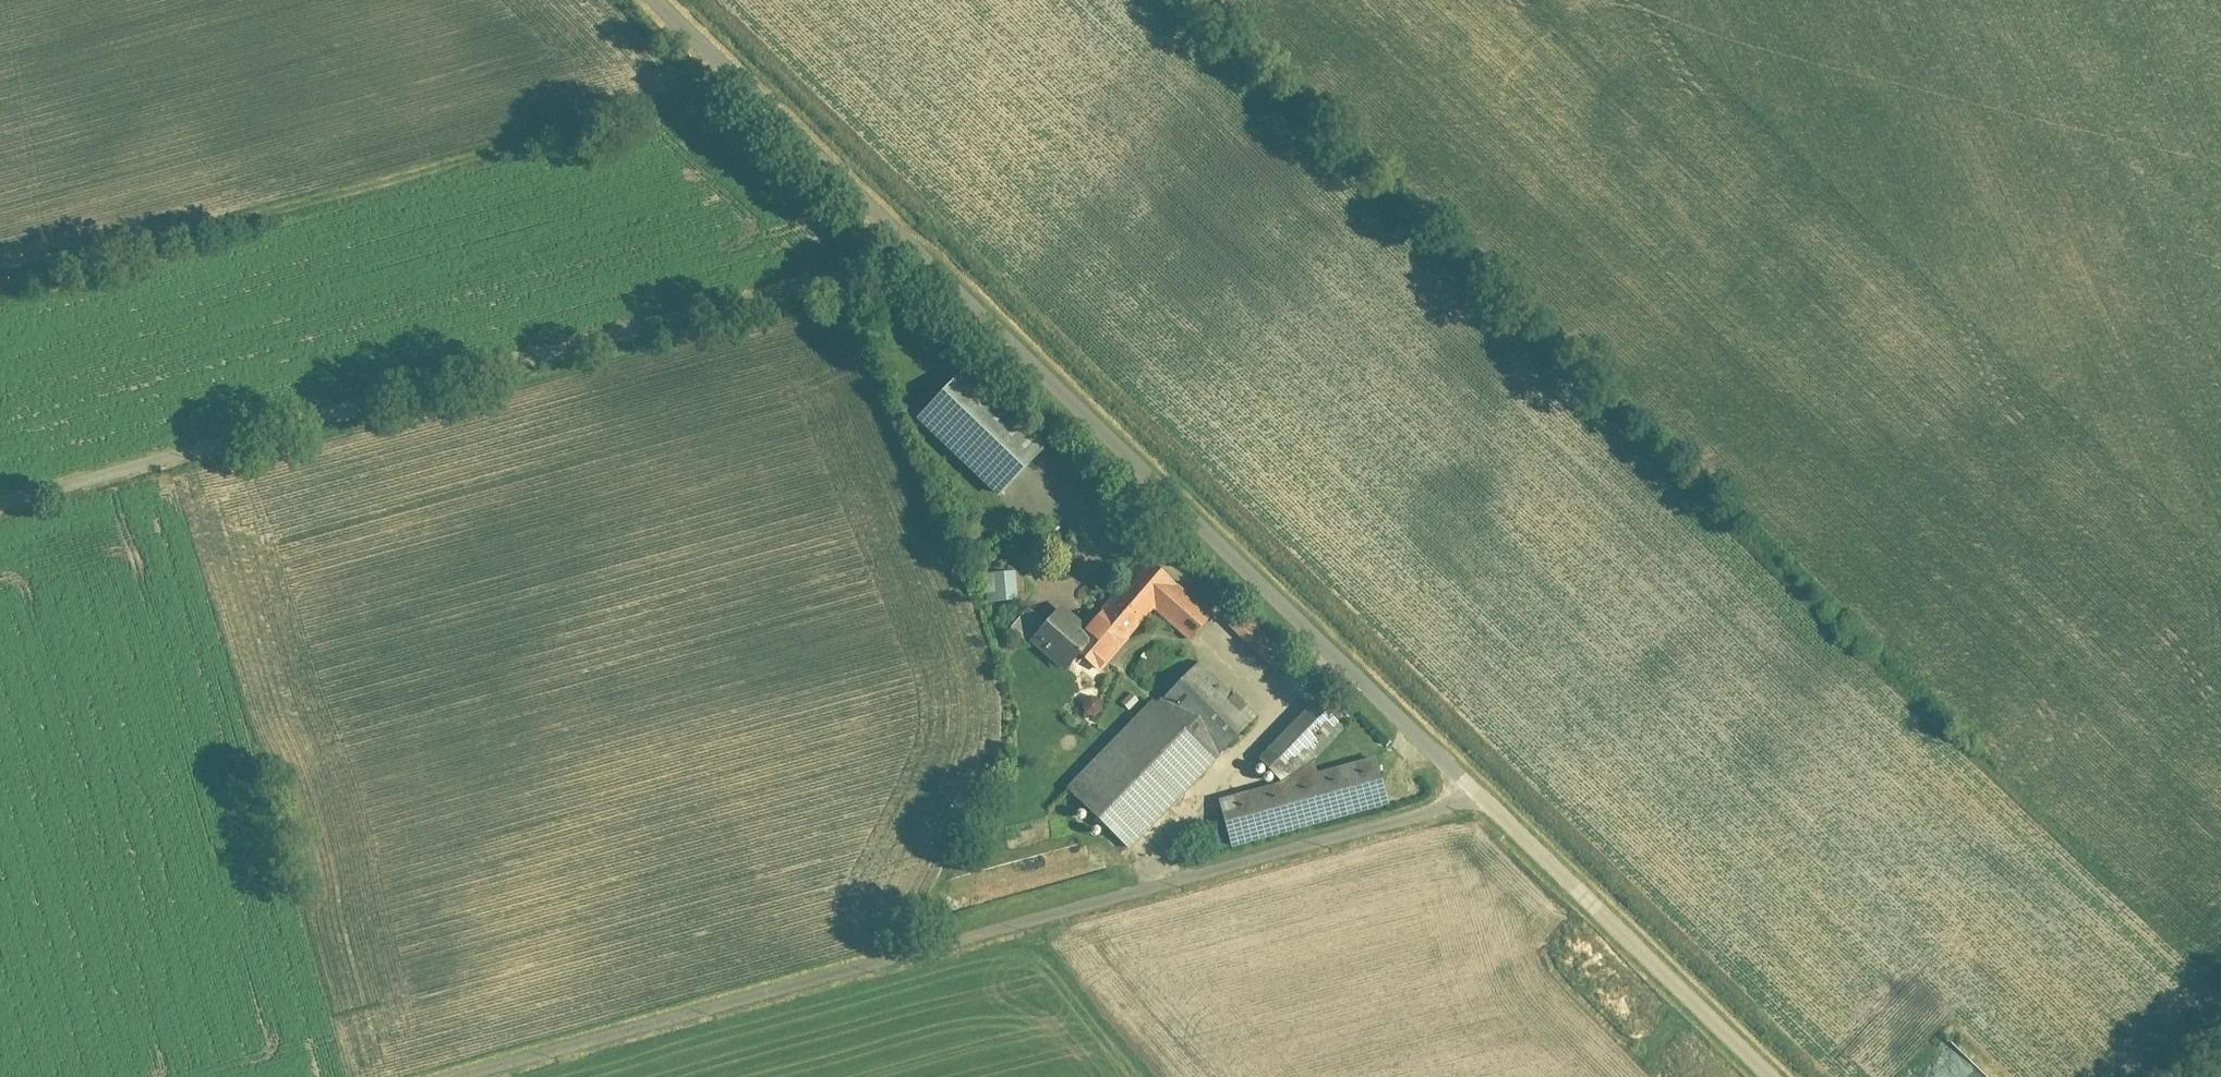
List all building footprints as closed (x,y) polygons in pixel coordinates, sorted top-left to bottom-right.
[(964,368),(914,420),(992,496),(1042,445),(964,368)] [(1141,563),(1083,633),(1052,608),(1024,643),(1059,671),(1073,653),(1104,677),(1153,617),(1186,644),(1208,617),(1141,563)] [(1246,611),(1227,632),(1274,674),(1293,652),(1246,611)] [(1176,679),(1060,794),(1124,858),(1239,743),(1176,679)] [(1310,705),(1256,763),(1280,785),(1334,727),(1310,705)] [(1217,803),(1230,850),(1383,807),(1369,760),(1217,803)]
